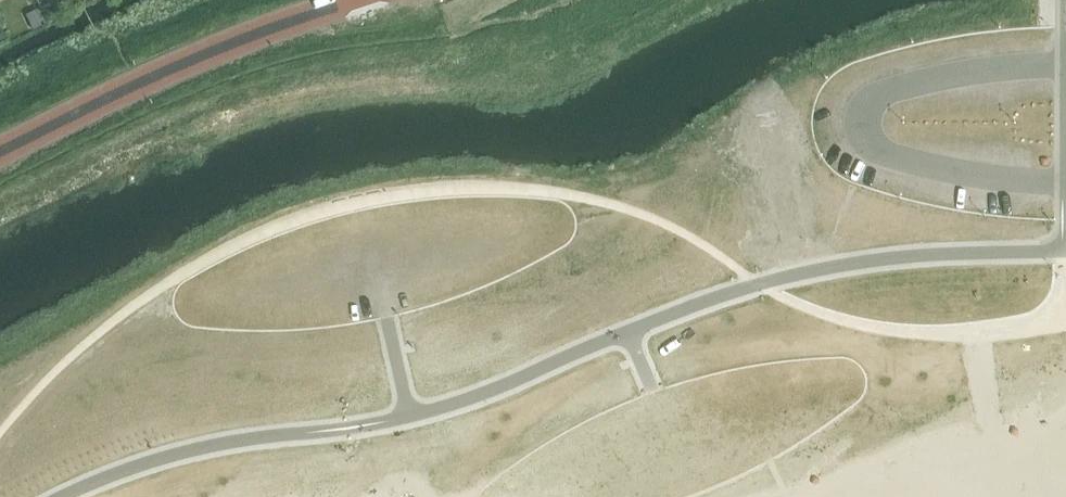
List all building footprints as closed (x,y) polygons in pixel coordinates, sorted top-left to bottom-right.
[(53,2),(41,7),(47,22),(59,18),(53,2)] [(39,9),(27,14),(33,28),(45,23),(39,9)]
